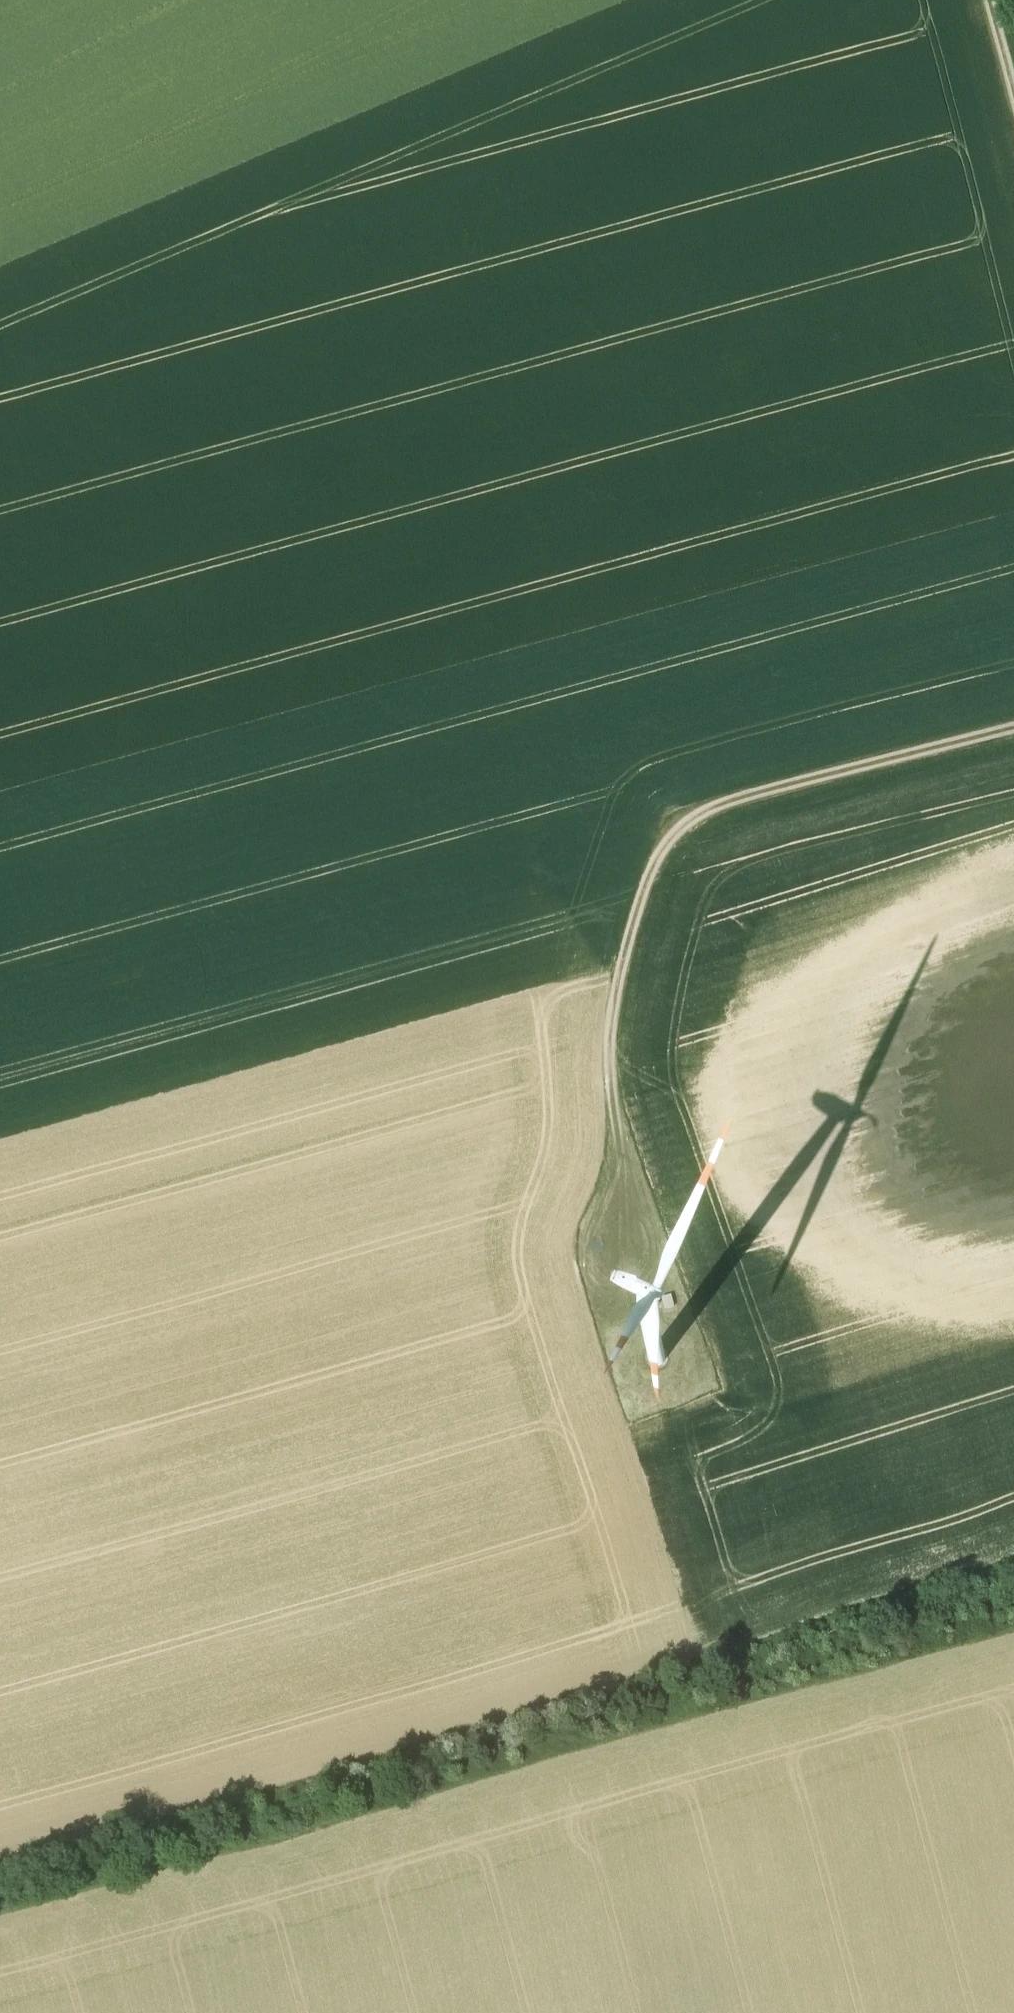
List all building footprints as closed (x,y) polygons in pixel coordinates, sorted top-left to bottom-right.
[(640,1298),(643,1311),(660,1307),(657,1294),(640,1298)]
